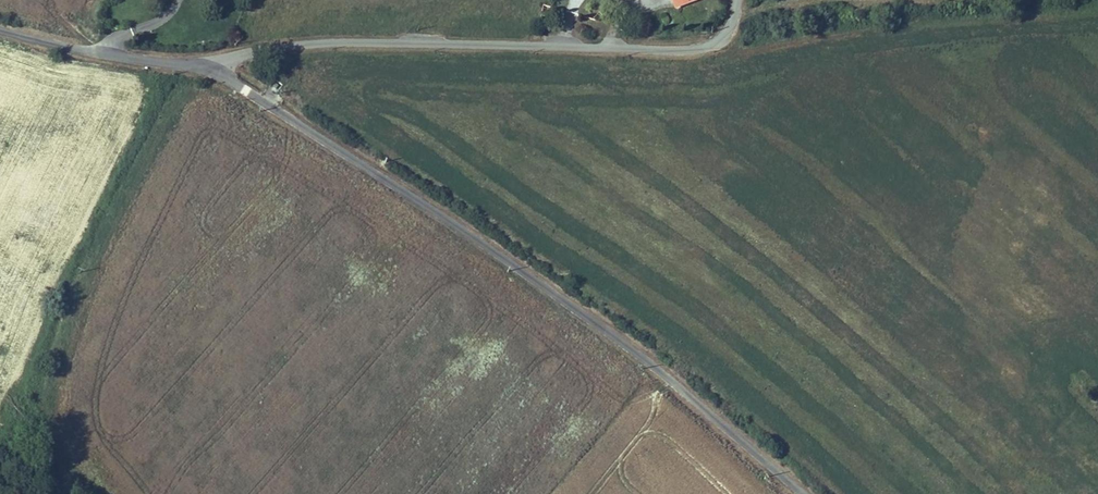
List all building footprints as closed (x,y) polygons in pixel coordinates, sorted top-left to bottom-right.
[(269,88),(263,96),(277,105),(283,97),(269,88)]
